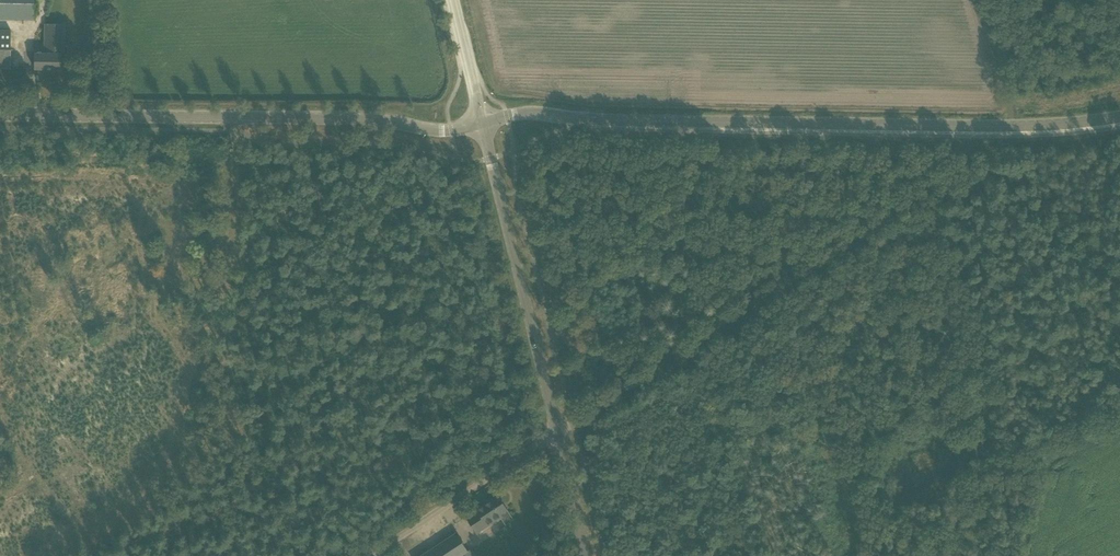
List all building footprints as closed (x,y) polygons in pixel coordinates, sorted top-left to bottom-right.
[(34,20),(34,0),(0,0),(0,20),(34,20)] [(45,54),(44,54),(36,54),(36,69),(44,69),(60,69),(61,54),(64,54),(64,25),(46,24),(45,54)] [(11,30),(0,30),(0,68),(11,68),(11,30)] [(494,522),(494,521),(501,516),(499,513),(506,509),(498,496),(466,517),(477,533),(494,522)] [(457,535),(456,533),(421,555),(457,555),(467,550),(457,535)]
